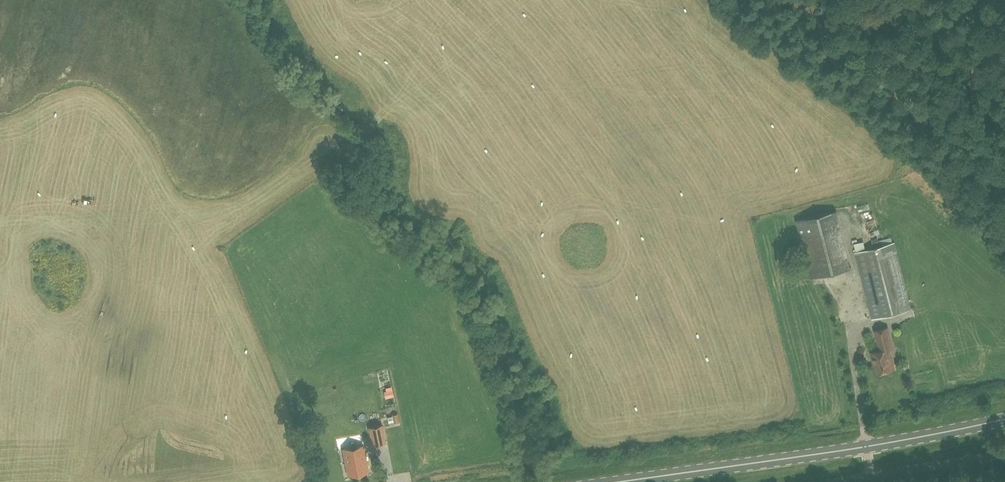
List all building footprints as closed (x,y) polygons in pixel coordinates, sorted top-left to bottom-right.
[(811,277),(844,269),(829,211),(796,220),(811,277)] [(853,250),(862,248),(860,240),(851,243),(853,250)] [(894,242),(855,252),(872,319),(912,309),(894,242)] [(895,355),(893,348),(887,327),(875,330),(880,350),(871,352),(875,365),(877,365),(879,372),(880,371),(882,373),(888,372),(888,369),(894,368),(891,356),(895,355)] [(385,388),(386,391),(388,398),(394,396),(392,386),(385,388)] [(372,445),(385,442),(382,425),(369,427),(372,445)] [(363,445),(342,449),(348,476),(369,471),(363,445)]
